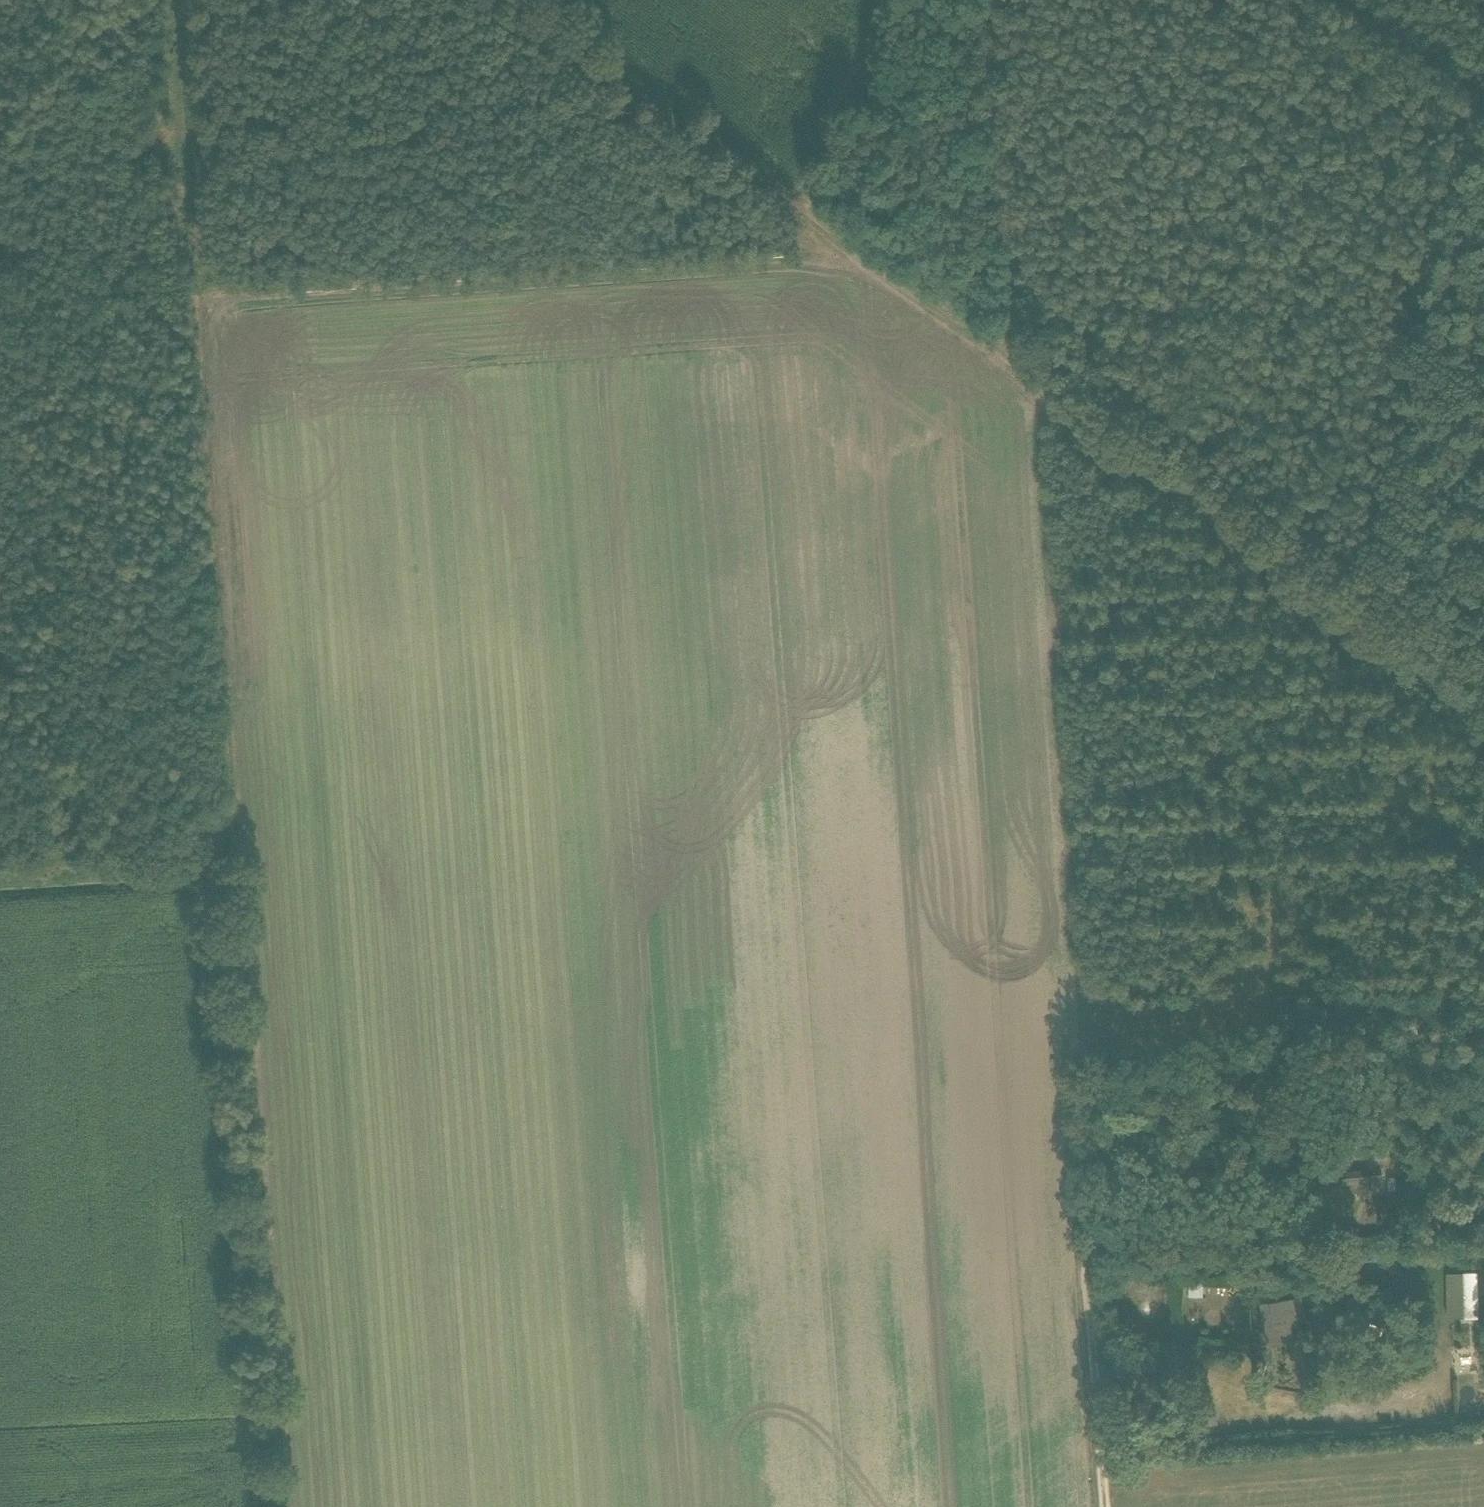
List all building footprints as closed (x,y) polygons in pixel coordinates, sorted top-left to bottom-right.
[(1483,1269),(1482,1258),(1471,1258),(1472,1269),(1483,1269)] [(1479,1316),(1477,1272),(1446,1273),(1448,1317),(1479,1316)] [(1254,1304),(1263,1351),(1292,1346),(1288,1323),(1301,1321),(1297,1296),(1254,1304)]
